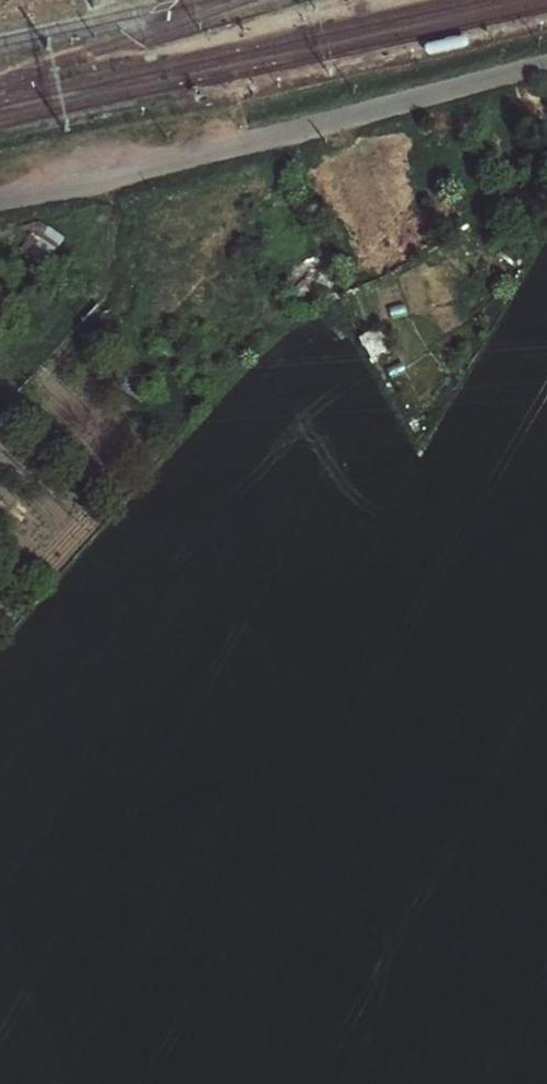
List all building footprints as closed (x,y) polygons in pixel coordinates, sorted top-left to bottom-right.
[(426,49),(428,58),(464,51),(462,41),(426,49)]
